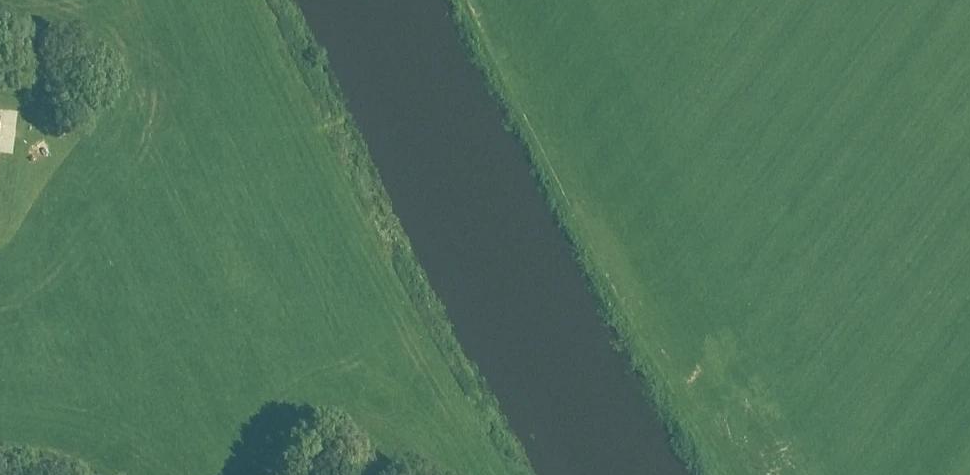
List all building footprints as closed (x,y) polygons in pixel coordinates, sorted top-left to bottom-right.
[(15,140),(13,125),(0,127),(0,142),(15,140)]
